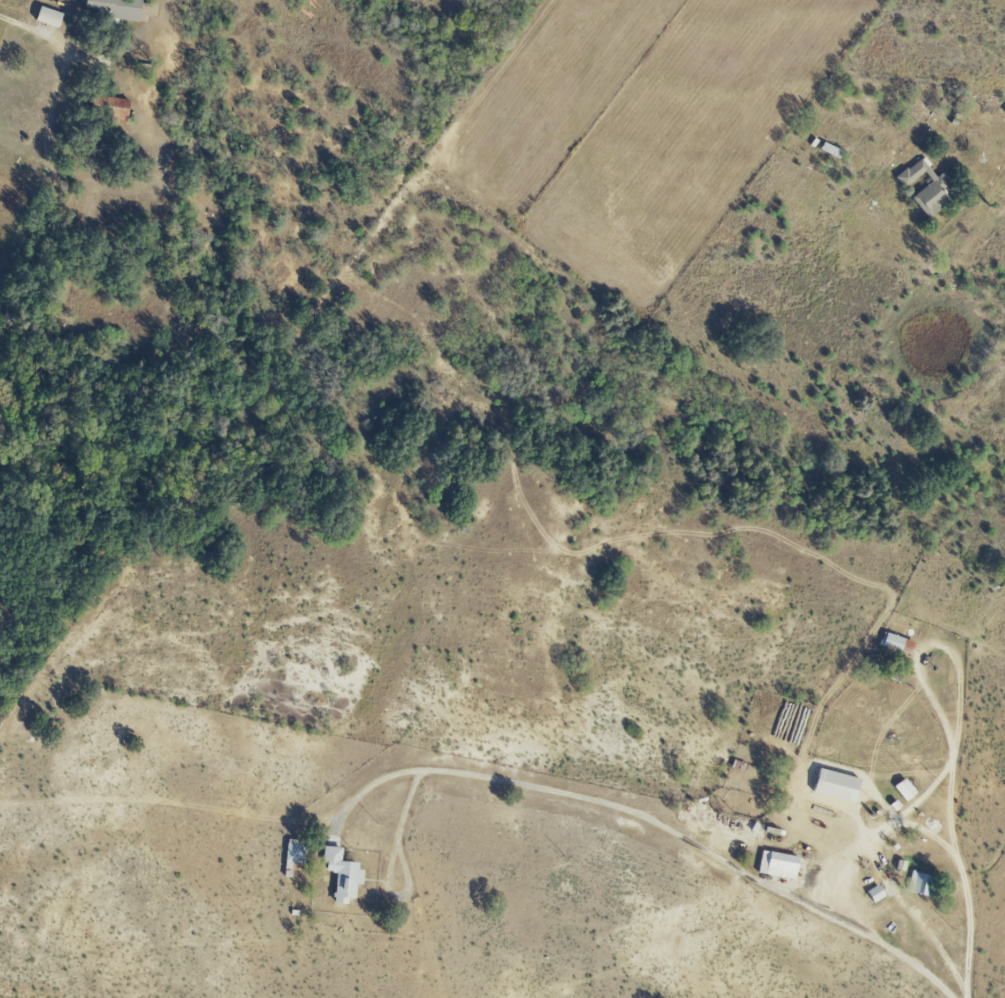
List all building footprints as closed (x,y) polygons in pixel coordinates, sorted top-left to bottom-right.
[(144,15),(154,16),(155,4),(144,3),(144,0),(88,0),(87,13),(143,19),(144,15)] [(38,22),(61,27),(64,12),(42,7),(38,22)] [(128,121),(132,102),(98,95),(94,114),(128,121)] [(913,198),(930,219),(953,200),(945,191),(953,184),(944,173),(938,177),(923,158),(898,178),(905,188),(926,171),(934,181),(913,198)] [(912,655),(916,643),(886,631),(881,644),(912,655)] [(863,779),(823,768),(816,792),(857,803),(863,779)] [(895,787),(907,802),(919,793),(907,778),(895,787)] [(286,868),(294,869),(295,862),(306,864),(309,843),(290,840),(286,868)] [(343,861),(344,847),(327,846),(326,871),(338,872),(336,901),(357,902),(358,884),(365,884),(366,870),(360,870),(360,862),(343,861)] [(802,858),(764,850),(760,873),(797,880),(802,858)] [(936,877),(913,870),(907,890),(930,897),(936,877)] [(868,892),(875,903),(887,896),(880,885),(868,892)]
